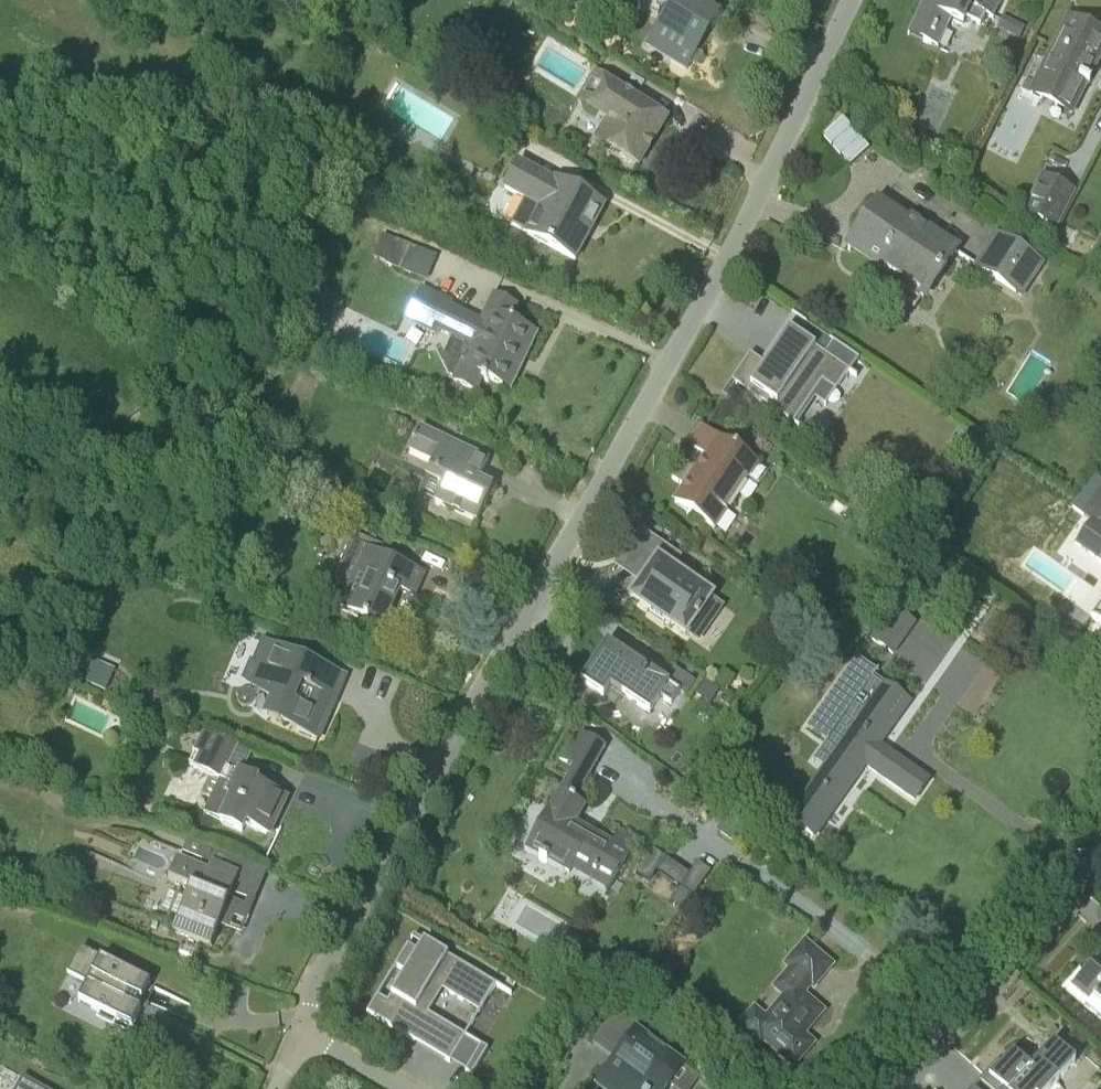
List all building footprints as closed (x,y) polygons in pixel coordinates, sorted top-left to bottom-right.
[(664,7),(669,11),(654,37),(677,50),(670,61),(686,71),(696,54),(694,53),(709,27),(712,28),(720,14),(713,10),(718,0),(668,0),(664,7)] [(909,33),(924,40),(923,42),(938,49),(952,21),(962,26),(965,20),(979,26),(984,16),(993,20),(1002,0),(925,0),(909,33)] [(1066,18),(1028,95),(1072,117),(1100,60),(1100,25),(1099,24),(1095,32),(1066,18)] [(638,166),(666,120),(593,76),(576,105),(604,123),(595,139),(638,166)] [(869,150),(843,120),(823,137),(849,167),(869,150)] [(574,260),(603,207),(553,180),(517,161),(502,190),(523,202),(511,225),(526,234),(525,235),(574,260)] [(1055,233),(1074,194),(1038,177),(1020,216),(1055,233)] [(928,298),(959,253),(881,203),(851,247),(928,298)] [(1021,300),(1045,264),(996,232),(973,268),(1021,300)] [(1099,239),(1086,262),(1100,270),(1100,240),(1099,239)] [(426,282),(437,258),(407,245),(396,269),(426,282)] [(482,322),(451,307),(453,303),(421,288),(406,319),(439,335),(441,330),(454,337),(444,357),(452,373),(457,376),(456,379),(476,388),(480,379),(488,383),(490,380),(502,385),(528,332),(515,326),(517,323),(509,319),(514,307),(494,297),(482,322)] [(856,378),(788,331),(764,365),(749,355),(720,397),(728,402),(728,401),(722,397),(731,383),(798,429),(799,428),(793,424),(821,384),(835,393),(848,374),(855,379),(856,378)] [(476,523),(492,490),(478,483),(488,462),(460,449),(418,428),(405,454),(431,467),(425,481),(441,488),(434,504),(476,523)] [(748,483),(760,466),(703,428),(690,447),(708,460),(698,474),(686,465),(680,475),(678,473),(673,480),(687,490),(676,506),(714,532),(726,514),(725,514),(747,481),(748,483)] [(1081,517),(1089,522),(1073,547),(1100,566),(1100,488),(1081,517)] [(664,565),(672,554),(642,533),(646,528),(645,527),(621,561),(622,562),(624,559),(648,576),(632,599),(652,613),(650,616),(664,626),(666,623),(686,637),(697,621),(699,622),(702,617),(700,616),(712,599),(695,587),(697,584),(684,575),(680,581),(675,577),(677,574),(664,565)] [(425,574),(372,550),(360,545),(350,570),(365,577),(347,613),(359,618),(381,628),(398,592),(414,598),(425,574)] [(1091,618),(1100,625),(1100,604),(1091,618)] [(894,656),(915,625),(892,609),(871,640),(894,656)] [(321,740),(347,678),(261,642),(242,681),(269,702),(263,715),(321,740)] [(680,694),(607,645),(580,684),(603,699),(610,689),(650,716),(660,700),(671,707),(680,694)] [(79,678),(108,690),(117,668),(88,656),(79,678)] [(688,693),(696,680),(675,667),(667,680),(688,693)] [(928,781),(880,747),(911,704),(872,676),(834,729),(844,737),(784,820),(799,829),(815,841),(866,768),(913,801),(928,781)] [(587,776),(603,747),(575,731),(559,761),(587,776)] [(219,784),(235,749),(201,733),(190,756),(196,759),(190,770),(219,784)] [(266,835),(284,798),(255,785),(257,781),(238,772),(226,797),(229,799),(219,820),(242,832),(246,825),(266,835)] [(575,820),(583,806),(560,793),(551,810),(548,809),(526,850),(540,858),(539,861),(547,865),(549,862),(570,874),(574,868),(611,888),(635,843),(617,834),(613,840),(575,820)] [(239,940),(264,873),(183,842),(170,877),(184,882),(189,892),(172,934),(211,949),(217,931),(239,940)] [(696,874),(672,861),(665,874),(686,891),(696,874)] [(476,1016),(495,984),(410,936),(363,1019),(463,1076),(477,1051),(425,1021),(439,995),(476,1016)] [(812,988),(831,966),(804,944),(786,965),(791,969),(775,988),(783,996),(764,1018),(760,1015),(753,1013),(747,1016),(743,1021),(742,1028),(745,1034),(759,1046),(763,1041),(793,1067),(813,1044),(801,1034),(809,1025),(810,1026),(823,1012),(803,995),(810,986),(812,988)] [(82,949),(69,977),(90,986),(81,1004),(135,1031),(145,1014),(140,1011),(153,985),(82,949)] [(1093,964),(1071,989),(1100,1016),(1100,971),(1093,964)] [(639,1032),(654,1013),(627,993),(615,1009),(617,1010),(596,1039),(624,1060),(619,1067),(614,1066),(600,1085),(606,1088),(665,1088),(668,1085),(670,1087),(686,1067),(639,1032)] [(1053,1046),(1051,1044),(1030,1071),(1012,1055),(984,1088),(1051,1088),(1075,1063),(1053,1046)]
